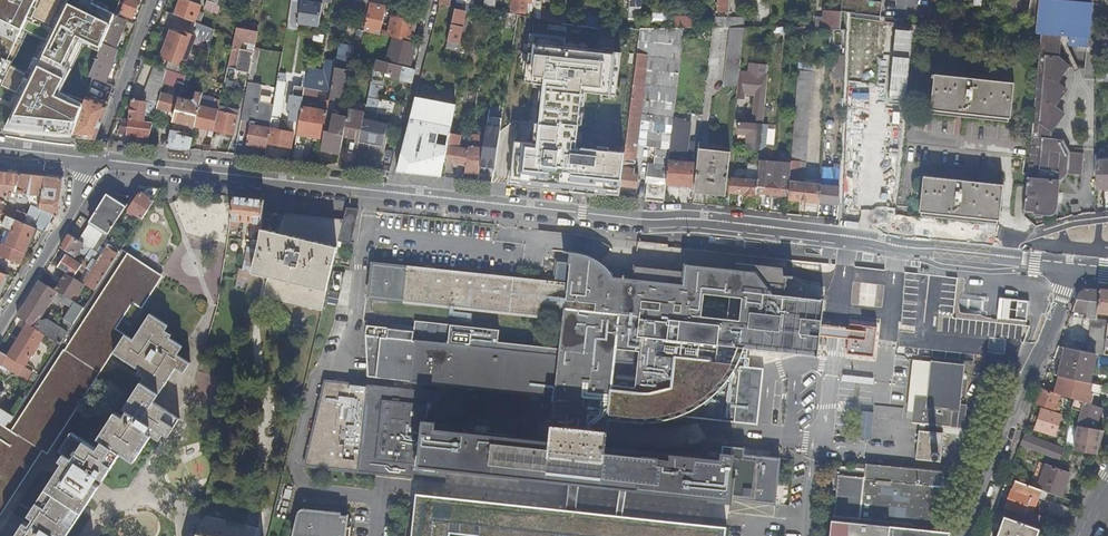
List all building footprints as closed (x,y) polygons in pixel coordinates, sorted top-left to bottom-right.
[(64,0),(38,0),(18,45),(0,85),(0,102),(14,109),(40,54),(67,2),(64,0)] [(18,45),(38,0),(0,0),(0,37),(18,45)] [(40,54),(72,68),(84,42),(100,50),(103,43),(114,15),(115,14),(84,0),(68,0),(67,2),(40,54)] [(115,13),(121,15),(127,0),(121,0),(115,13)] [(121,15),(124,16),(132,19),(139,0),(127,0),(121,15)] [(175,15),(194,22),(201,5),(187,0),(180,0),(175,15)] [(208,0),(207,0),(205,8),(217,13),(221,5),(208,0)] [(301,2),(291,0),(287,23),(318,27),(322,4),(301,1),(301,2)] [(370,3),(352,0),(350,10),(368,13),(370,3)] [(439,6),(456,9),(450,5),(450,0),(439,0),(439,6)] [(495,0),(484,0),(484,8),(495,9),(495,0)] [(528,0),(512,0),(512,13),(528,13),(528,0)] [(628,19),(639,19),(640,0),(629,0),(628,19)] [(717,12),(728,12),(728,0),(717,0),(717,12)] [(1014,13),(1014,9),(1016,10),(1017,0),(1009,0),(1008,13),(1014,13)] [(1025,208),(1035,210),(1036,213),(1048,214),(1052,214),(1055,211),(1059,182),(1067,173),(1083,175),(1084,154),(1070,152),(1063,142),(1051,140),(1052,132),(1064,114),(1054,108),(1066,91),(1056,84),(1067,67),(1058,56),(1059,43),(1087,45),(1091,3),(1067,0),(1030,0),(1028,16),(1025,32),(1041,34),(1035,93),(1029,159),(1025,208)] [(384,16),(386,6),(370,3),(368,13),(384,16)] [(466,12),(456,9),(449,40),(448,42),(459,44),(466,12)] [(541,19),(547,21),(562,23),(569,25),(569,15),(541,10),(541,19)] [(823,29),(829,30),(840,29),(841,12),(829,11),(829,18),(823,18),(823,29)] [(771,27),(771,12),(761,12),(761,28),(771,27)] [(368,13),(364,30),(381,34),(381,30),(383,24),(384,16),(368,13)] [(123,33),(128,21),(123,19),(114,15),(103,43),(116,48),(121,32),(123,33)] [(583,15),(582,27),(598,29),(599,29),(600,18),(583,15)] [(744,28),(745,18),(715,17),(714,28),(730,28),(744,28)] [(381,30),(381,34),(388,36),(394,38),(412,42),(416,24),(392,18),(389,32),(381,30)] [(674,28),(691,27),(691,18),(674,18),(674,28)] [(213,30),(196,23),(192,34),(210,41),(213,30)] [(228,67),(235,69),(239,50),(241,41),(248,43),(255,45),(257,32),(237,28),(235,38),(228,67)] [(625,154),(620,196),(636,198),(638,175),(634,175),(635,169),(632,168),(632,164),(634,163),(636,145),(640,114),(646,115),(657,28),(640,28),(625,154)] [(647,182),(646,199),(664,201),(666,184),(668,161),(684,28),(657,28),(646,115),(650,116),(648,132),(661,134),(659,148),(655,148),(653,164),(648,163),(646,182),(647,182)] [(723,86),(737,87),(739,71),(744,28),(730,28),(723,86)] [(181,40),(183,36),(172,31),(161,57),(168,60),(168,61),(173,63),(174,62),(178,64),(187,42),(181,40)] [(846,41),(852,41),(869,41),(869,42),(874,42),(874,32),(846,31),(846,41)] [(522,185),(620,196),(625,154),(577,147),(582,91),(616,95),(622,53),(565,47),(566,39),(536,36),(535,44),(530,43),(526,81),(545,84),(537,147),(527,145),(521,152),(519,177),(522,177),(522,185)] [(18,45),(0,37),(0,85),(18,45)] [(415,43),(412,42),(394,38),(388,60),(409,65),(415,43)] [(852,41),(851,66),(868,66),(869,42),(869,41),(852,41)] [(89,76),(107,84),(113,67),(110,66),(117,49),(116,48),(103,43),(100,50),(89,76)] [(247,51),(253,52),(254,48),(255,45),(248,43),(247,51)] [(351,50),(338,48),(336,61),(335,68),(347,70),(351,50)] [(235,71),(250,74),(253,52),(247,51),(239,50),(235,69),(235,71)] [(14,109),(4,129),(39,133),(72,137),(86,98),(86,96),(71,91),(63,87),(72,68),(40,54),(14,109)] [(305,88),(318,90),(331,92),(331,90),(335,68),(336,61),(326,60),(324,72),(308,69),(305,88)] [(391,78),(413,83),(416,70),(377,60),(375,70),(386,73),(392,74),(391,78)] [(167,70),(156,66),(142,101),(133,101),(130,119),(144,121),(147,102),(158,104),(162,93),(165,78),(167,70)] [(343,99),(347,70),(335,68),(331,90),(331,92),(330,99),(334,100),(335,97),(343,99)] [(384,81),(386,73),(375,70),(374,69),(372,78),(384,81)] [(186,76),(167,70),(165,78),(184,85),(186,76)] [(789,195),(788,198),(820,202),(821,185),(804,183),(800,183),(800,173),(801,161),(806,162),(811,96),(812,71),(798,70),(791,163),(789,195)] [(737,87),(736,99),(744,100),(744,95),(755,96),(752,124),(739,123),(738,136),(747,137),(745,150),(760,151),(762,137),(767,74),(739,71),(737,87)] [(930,109),(932,110),(1007,118),(1009,118),(1012,83),(934,74),(934,75),(931,75),(931,80),(933,81),(930,109)] [(370,86),(382,89),(384,81),(372,78),(370,86)] [(271,117),(279,118),(285,82),(278,81),(272,116),(271,117)] [(252,116),(251,122),(256,123),(258,114),(262,86),(249,83),(243,115),(252,116)] [(289,121),(299,123),(302,106),(303,97),(305,88),(295,86),(293,95),(290,95),(288,107),(291,108),(289,121)] [(368,97),(380,100),(382,89),(370,86),(368,97)] [(318,90),(305,88),(303,97),(316,99),(318,90)] [(175,113),(173,122),(195,127),(200,106),(203,93),(197,91),(196,98),(192,101),(182,98),(179,97),(175,113)] [(158,104),(157,108),(175,113),(179,97),(162,93),(158,104)] [(366,104),(359,140),(383,145),(387,125),(379,123),(380,113),(387,114),(388,112),(393,113),(395,104),(380,100),(368,97),(366,104)] [(442,177),(445,162),(450,133),(455,104),(418,97),(398,172),(442,177)] [(72,137),(95,139),(108,106),(86,98),(72,137)] [(205,130),(214,131),(218,110),(221,100),(214,98),(212,108),(209,108),(206,119),(208,119),(205,130)] [(299,123),(297,134),(323,138),(325,131),(329,102),(323,101),(323,107),(314,105),(314,108),(302,106),(299,123)] [(344,136),(359,140),(366,104),(350,101),(347,117),(344,136)] [(200,106),(195,127),(205,130),(208,119),(206,119),(209,108),(200,106)] [(218,110),(214,131),(234,136),(239,115),(218,110)] [(1007,118),(932,110),(932,113),(1006,122),(1007,118)] [(256,126),(270,128),(271,118),(271,117),(272,116),(258,114),(256,123),(256,126)] [(636,145),(642,146),(646,115),(640,114),(636,145)] [(323,138),(321,150),(340,154),(344,136),(347,117),(334,115),(331,132),(325,131),(323,138)] [(642,146),(655,148),(659,148),(661,134),(648,132),(650,116),(646,115),(642,146)] [(271,118),(270,128),(278,130),(279,119),(271,118)] [(121,134),(150,137),(154,122),(144,121),(130,119),(125,119),(121,134)] [(247,144),(266,148),(267,144),(270,128),(256,126),(256,123),(251,122),(251,123),(247,144)] [(267,144),(291,148),(293,133),(278,130),(270,128),(267,144)] [(171,130),(167,147),(190,150),(193,137),(190,137),(190,134),(171,130)] [(480,166),(494,167),(497,153),(497,152),(500,132),(486,130),(483,148),(480,166)] [(450,133),(445,162),(466,165),(471,137),(465,135),(463,143),(460,143),(461,135),(450,133)] [(466,165),(465,171),(479,172),(480,166),(483,148),(479,147),(481,137),(471,136),(471,137),(466,165)] [(760,151),(759,161),(766,161),(768,138),(762,137),(760,151)] [(695,156),(698,157),(699,149),(700,143),(691,142),(690,153),(695,154),(695,156)] [(295,145),(293,161),(303,162),(304,146),(295,145)] [(698,157),(694,192),(725,196),(730,152),(699,149),(698,157)] [(1095,189),(1107,189),(1107,161),(1096,160),(1095,189)] [(668,161),(666,184),(691,186),(693,163),(668,161)] [(758,181),(757,194),(789,195),(791,163),(766,161),(759,161),(758,181)] [(821,185),(820,202),(839,204),(840,170),(836,170),(836,186),(821,185)] [(41,209),(53,215),(58,217),(62,178),(0,171),(0,195),(16,197),(17,193),(27,194),(26,197),(31,198),(32,198),(32,199),(32,201),(35,202),(36,203),(37,199),(39,196),(43,196),(41,209)] [(920,212),(922,212),(996,220),(999,220),(1002,185),(923,175),(920,212)] [(732,180),(731,193),(757,195),(757,194),(758,181),(732,180)] [(161,188),(147,187),(142,192),(141,191),(129,209),(142,218),(161,188)] [(96,226),(85,244),(91,248),(97,252),(132,198),(106,195),(90,222),(96,226)] [(253,232),(261,232),(261,228),(262,222),(263,210),(264,199),(233,196),(230,219),(229,230),(236,230),(236,223),(239,221),(251,222),(254,225),(253,232)] [(26,197),(32,205),(38,208),(35,202),(32,201),(32,199),(32,198),(31,198),(26,197)] [(7,215),(21,222),(25,223),(25,222),(28,215),(0,203),(0,212),(7,215)] [(35,224),(34,226),(36,227),(38,228),(45,231),(50,222),(53,215),(41,209),(38,208),(32,205),(28,215),(25,222),(30,224),(33,219),(33,217),(39,219),(38,222),(37,225),(35,224)] [(351,242),(358,209),(347,208),(339,239),(351,242)] [(343,219),(285,212),(280,232),(261,228),(260,241),(257,250),(252,269),(251,272),(268,276),(264,296),(321,310),(326,290),(328,279),(337,245),(343,219)] [(996,220),(922,212),(922,216),(996,223),(996,220)] [(6,244),(25,252),(32,236),(36,227),(34,226),(25,223),(21,222),(7,215),(5,220),(3,224),(9,227),(7,231),(11,233),(6,244)] [(90,222),(79,240),(82,243),(85,244),(96,226),(90,222)] [(78,250),(82,243),(79,240),(69,234),(61,246),(72,253),(73,252),(74,251),(75,249),(78,250)] [(251,249),(257,250),(260,241),(252,240),(251,249)] [(6,244),(0,242),(0,247),(1,248),(0,250),(0,255),(3,256),(21,263),(25,252),(6,244)] [(86,284),(110,247),(107,246),(84,283),(86,284)] [(95,290),(120,251),(117,249),(115,251),(110,247),(86,284),(95,290)] [(87,267),(97,252),(91,248),(89,252),(85,249),(80,255),(85,259),(82,264),(87,267)] [(257,250),(251,249),(249,249),(248,263),(249,263),(248,268),(252,269),(257,250)] [(589,255),(580,253),(572,253),(571,262),(570,262),(568,284),(372,262),(368,297),(489,310),(502,312),(498,349),(486,347),(365,335),(367,376),(555,396),(552,423),(551,440),(536,438),(435,427),(438,393),(325,380),(304,465),(445,481),(447,467),(569,481),(566,509),(416,492),(411,535),(725,535),(726,526),(576,509),(579,482),(728,498),(742,500),(741,506),(739,524),(772,528),(780,458),(744,454),(745,447),(723,445),(722,459),(605,446),(609,413),(610,408),(637,411),(658,410),(684,401),(690,402),(692,402),(692,401),(698,342),(748,347),(818,355),(820,334),(821,325),(822,319),(824,298),(784,293),(787,266),(736,261),(735,267),(686,262),(685,269),(636,264),(633,279),(612,276),(608,268),(601,261),(596,258),(589,255)] [(0,422),(0,517),(42,450),(47,454),(114,353),(126,334),(117,330),(133,304),(142,307),(161,277),(129,254),(12,431),(6,426),(0,422)] [(74,277),(82,264),(66,254),(58,267),(67,272),(74,277)] [(87,267),(82,264),(74,277),(78,279),(87,267)] [(70,298),(81,281),(78,279),(74,277),(67,272),(55,290),(70,298)] [(70,298),(55,290),(40,280),(18,317),(29,324),(45,333),(60,343),(84,307),(70,298)] [(1087,351),(1095,353),(1103,354),(1107,323),(1107,319),(1097,318),(1097,315),(1097,314),(1097,312),(1107,313),(1107,290),(1086,288),(1079,293),(1072,311),(1085,312),(1086,313),(1087,313),(1086,319),(1090,319),(1089,326),(1091,327),(1087,351)] [(498,349),(502,312),(489,310),(486,347),(498,349)] [(121,453),(123,454),(135,462),(153,435),(160,439),(164,434),(169,437),(181,418),(155,401),(177,367),(185,372),(191,363),(178,354),(184,345),(171,337),(173,334),(167,330),(169,326),(151,314),(134,340),(126,334),(114,353),(140,370),(138,373),(144,377),(124,408),(128,410),(124,416),(116,411),(98,438),(102,440),(97,449),(71,432),(59,450),(63,454),(59,460),(63,462),(29,515),(36,519),(31,526),(25,521),(15,535),(68,535),(121,453)] [(877,325),(851,322),(850,328),(849,338),(847,352),(874,354),(877,325)] [(37,345),(45,333),(29,324),(8,357),(24,366),(26,363),(31,355),(32,356),(39,346),(37,345)] [(820,334),(849,338),(850,328),(821,325),(820,334)] [(701,371),(703,347),(748,352),(748,347),(698,342),(692,401),(711,389),(725,373),(701,371)] [(1065,348),(1061,347),(1054,374),(1059,375),(1065,348)] [(1065,348),(1059,375),(1060,375),(1089,382),(1095,353),(1087,351),(1065,348)] [(33,372),(31,371),(24,366),(8,357),(0,352),(0,367),(2,364),(9,369),(28,380),(33,372)] [(941,461),(944,432),(941,432),(942,425),(964,427),(967,404),(960,403),(963,364),(913,359),(908,410),(913,411),(912,421),(925,423),(925,430),(919,430),(916,458),(941,461)] [(33,368),(26,363),(24,366),(31,371),(33,368)] [(38,375),(33,373),(29,379),(34,381),(38,375)] [(1060,375),(1055,393),(1061,394),(1085,402),(1090,403),(1092,393),(1099,395),(1101,385),(1089,382),(1060,375)] [(1058,401),(1061,394),(1055,393),(1042,388),(1036,404),(1057,411),(1059,407),(1060,408),(1062,402),(1058,401)] [(684,401),(658,410),(637,411),(610,408),(609,413),(610,413),(637,416),(658,414),(676,410),(690,402),(684,401)] [(1090,403),(1085,402),(1078,425),(1079,425),(1097,429),(1103,407),(1090,403)] [(0,408),(0,422),(6,426),(12,416),(0,408)] [(1061,416),(1042,409),(1035,429),(1054,435),(1061,416)] [(551,440),(552,423),(538,422),(536,438),(551,440)] [(963,434),(964,427),(942,425),(941,432),(944,432),(963,434)] [(1079,425),(1073,451),(1095,454),(1103,430),(1097,429),(1079,425)] [(1059,459),(1063,449),(1051,444),(1050,445),(1025,436),(1022,442),(1025,443),(1024,446),(1051,456),(1050,456),(1059,459)] [(1041,463),(1032,487),(1037,488),(1046,465),(1041,463)] [(945,474),(866,465),(865,469),(857,468),(835,465),(832,489),(838,490),(835,516),(850,518),(850,521),(832,519),(830,535),(949,535),(950,533),(888,526),(889,522),(939,527),(939,526),(942,527),(945,501),(941,501),(945,474)] [(1062,497),(1070,473),(1046,465),(1037,488),(1042,490),(1062,497)] [(1015,480),(1005,506),(997,503),(994,512),(1004,516),(1014,519),(1016,520),(1035,527),(1039,515),(1032,512),(1042,490),(1037,488),(1032,487),(1015,480)] [(1047,510),(1064,517),(1068,510),(1050,503),(1047,510)] [(350,526),(349,526),(349,527),(347,526),(348,514),(347,514),(347,515),(340,514),(336,513),(336,511),(304,508),(297,513),(292,535),(349,535),(350,526)] [(258,529),(201,515),(196,535),(257,535),(258,529)] [(1039,528),(1035,527),(1016,520),(1014,519),(1004,516),(997,535),(1036,535),(1039,528)]
